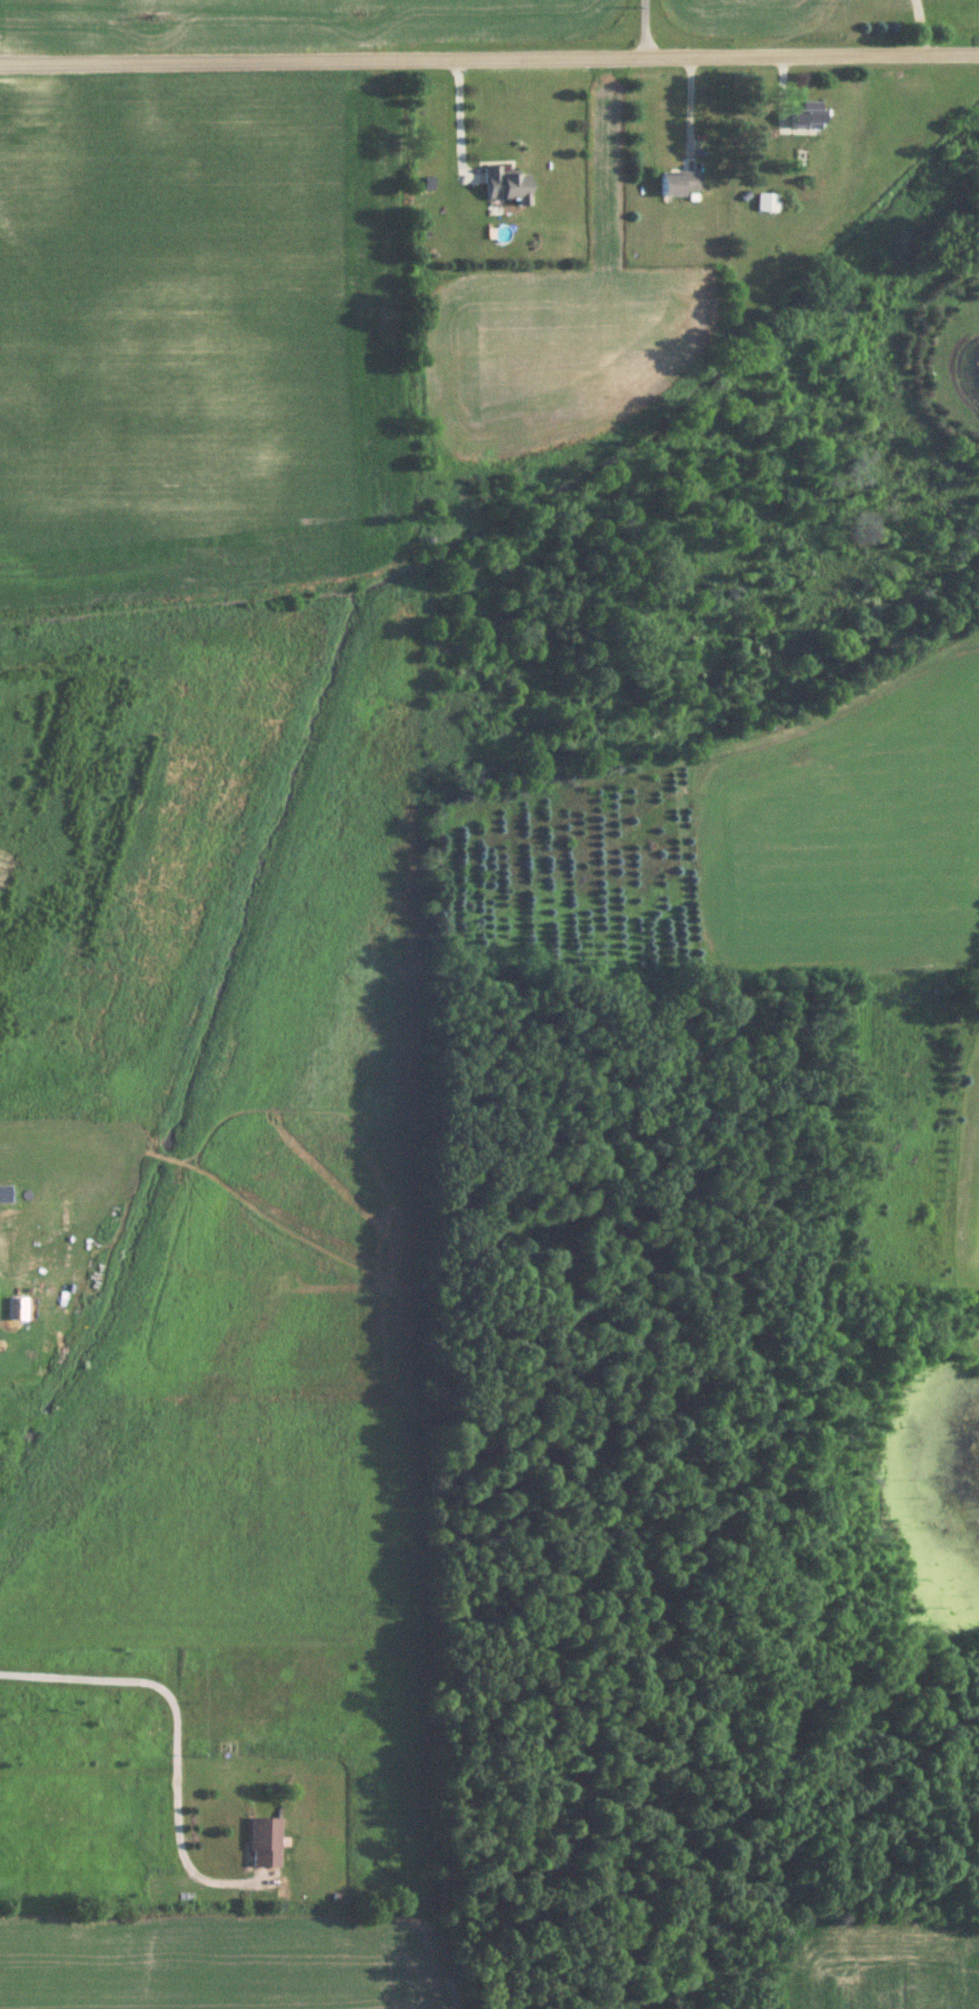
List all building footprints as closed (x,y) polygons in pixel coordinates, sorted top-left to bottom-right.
[(799,130),(825,130),(825,103),(799,103),(799,130)] [(486,201),(514,201),(514,208),(532,207),(531,173),(503,174),(503,167),(485,168),(486,201)] [(660,197),(701,197),(701,173),(660,173),(660,197)] [(777,212),(777,195),(756,195),(756,212),(777,212)] [(253,1867),(281,1867),(281,1819),(253,1819),(253,1867)]
